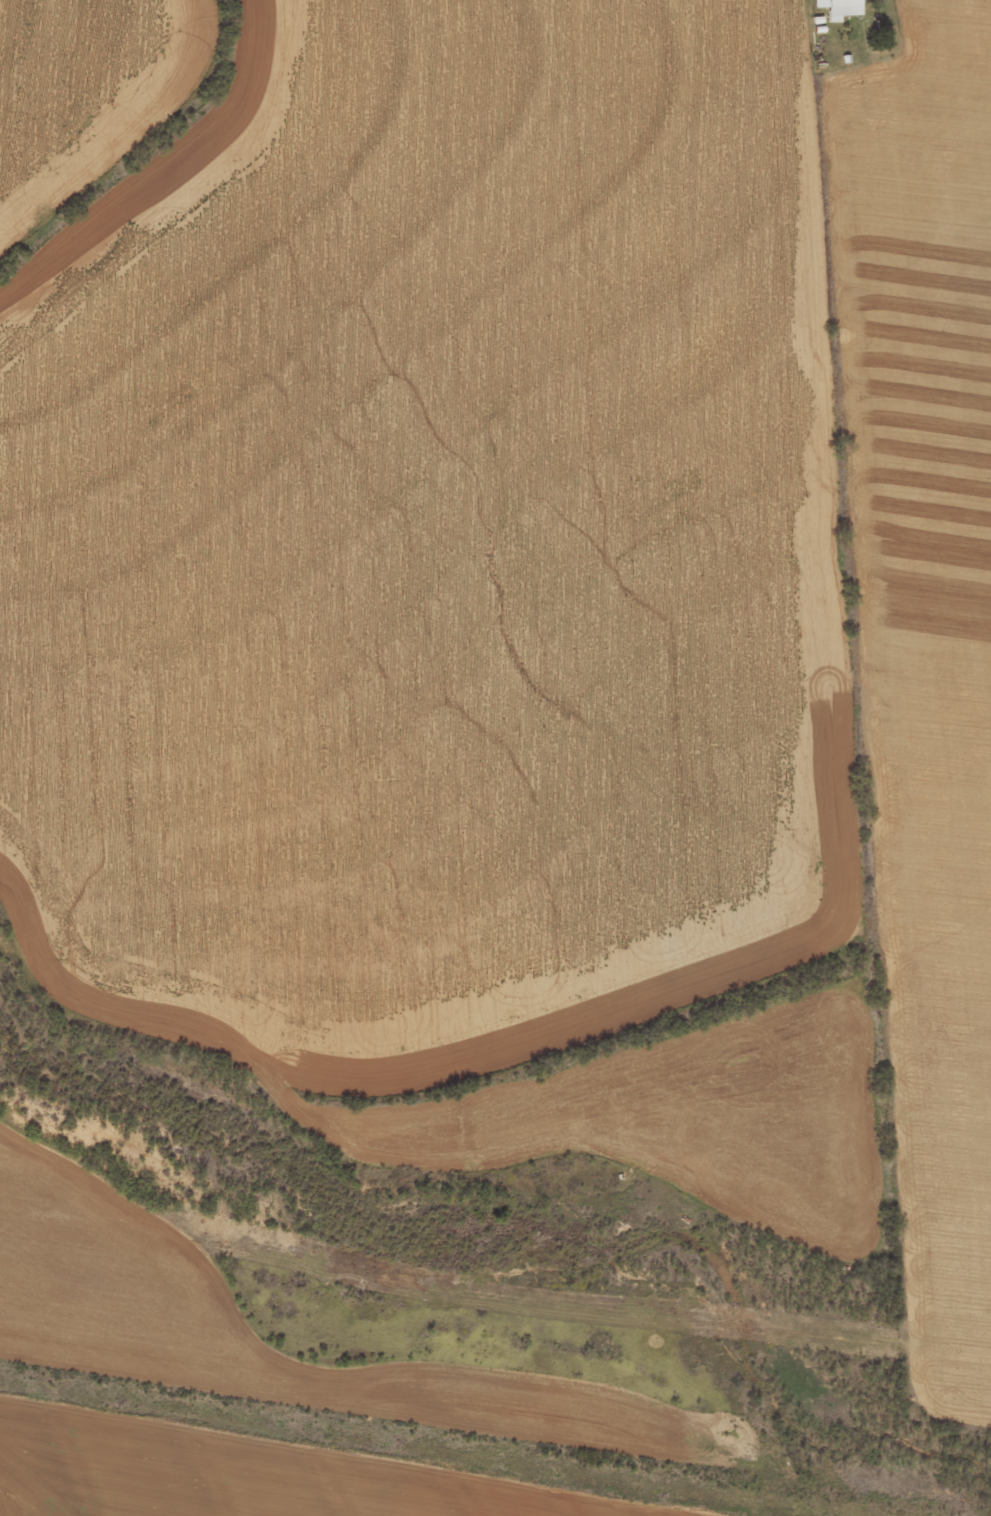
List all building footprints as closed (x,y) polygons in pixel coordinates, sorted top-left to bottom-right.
[(827,15),(827,31),(840,30),(840,24),(860,23),(859,0),(812,0),(813,15),(827,15)]
